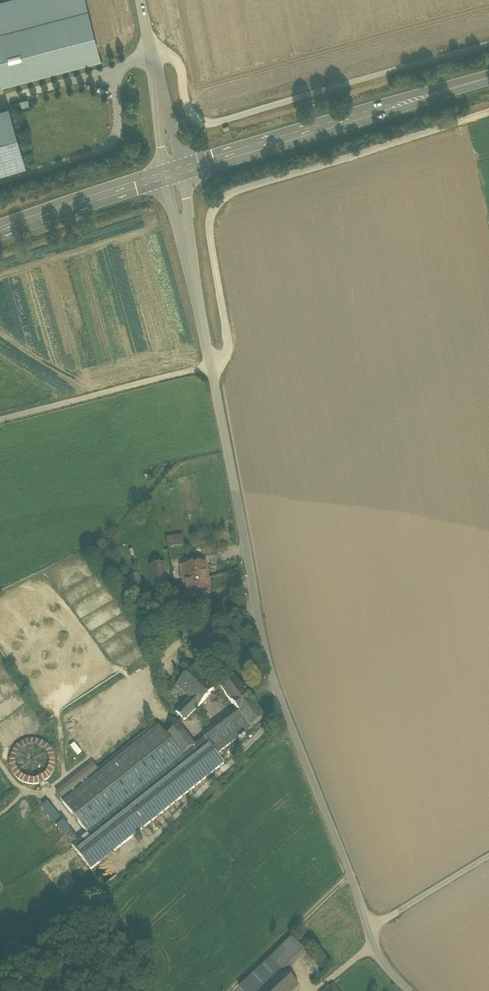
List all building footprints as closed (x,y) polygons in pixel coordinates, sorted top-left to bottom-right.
[(87,10),(85,0),(3,0),(0,1),(0,32),(87,10)] [(87,10),(0,32),(0,76),(2,84),(100,58),(87,10)] [(25,166),(8,107),(0,110),(0,173),(25,166)] [(166,537),(167,546),(184,544),(183,535),(166,537)] [(180,567),(182,582),(208,579),(206,564),(180,567)] [(151,567),(154,589),(167,587),(163,565),(151,567)] [(210,593),(208,579),(182,582),(182,583),(185,583),(187,596),(210,593)] [(176,685),(189,698),(208,679),(195,666),(176,685)] [(221,688),(232,703),(246,693),(245,692),(233,677),(220,687),(221,688)] [(183,719),(184,720),(185,720),(186,719),(217,687),(218,686),(213,685),(212,684),(208,679),(189,698),(176,712),(183,719)] [(252,701),(246,693),(232,703),(238,712),(252,701)] [(252,701),(238,712),(239,712),(251,728),(265,718),(253,702),(252,701)] [(216,754),(251,728),(239,712),(195,745),(88,834),(72,847),(91,870),(224,764),(216,754)] [(63,803),(88,834),(195,745),(179,725),(166,736),(159,726),(158,726),(156,723),(61,800),(63,803)] [(9,767),(13,775),(20,772),(17,765),(17,759),(20,751),(24,748),(30,746),(37,746),(43,749),(46,753),(53,749),(46,742),(38,738),(28,738),(19,742),(13,749),(9,757),(9,767)] [(57,757),(53,749),(46,753),(49,758),(49,765),(46,771),(41,776),(35,778),(29,777),(24,775),(20,772),(13,775),(20,782),(28,786),(38,786),(46,782),(53,775),(57,767),(57,757)] [(48,801),(41,808),(58,826),(65,820),(48,801)] [(65,836),(74,830),(68,821),(59,826),(65,836)] [(284,945),(271,958),(283,970),(286,973),(307,953),(292,938),(284,945)] [(242,990),(261,990),(283,970),(271,958),(240,988),(242,990)] [(283,970),(261,990),(294,990),(299,986),(286,973),(283,970)]
